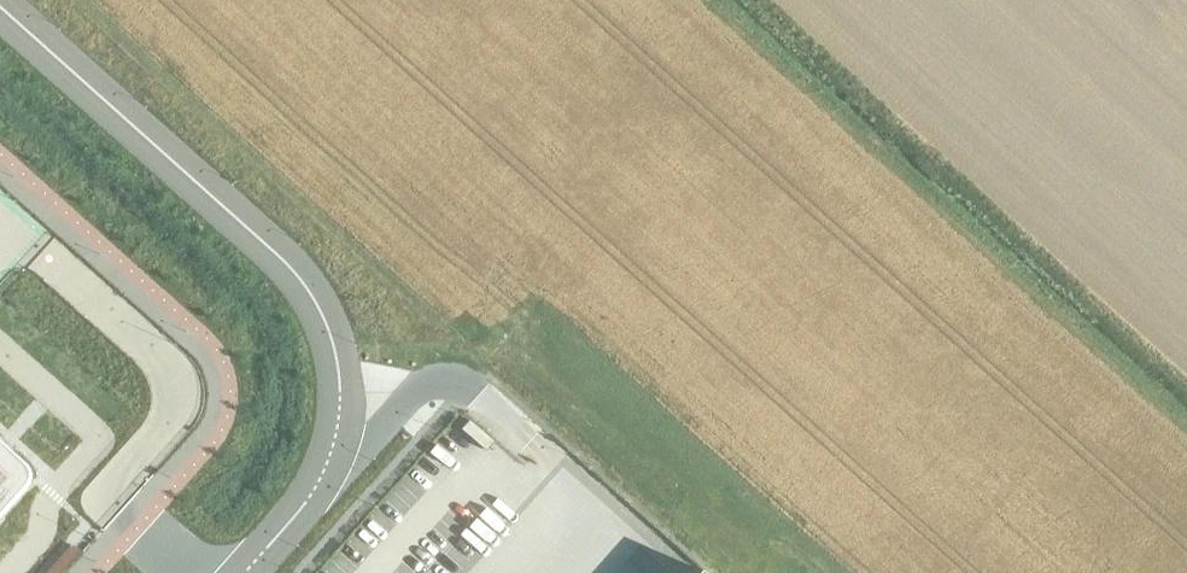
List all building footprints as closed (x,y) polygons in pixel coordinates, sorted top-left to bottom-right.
[(18,499),(28,489),(31,485),(32,480),(32,475),(30,470),(27,466),(17,458),(0,442),(0,520),(18,499)] [(81,550),(72,542),(44,572),(61,572),(81,550)]
